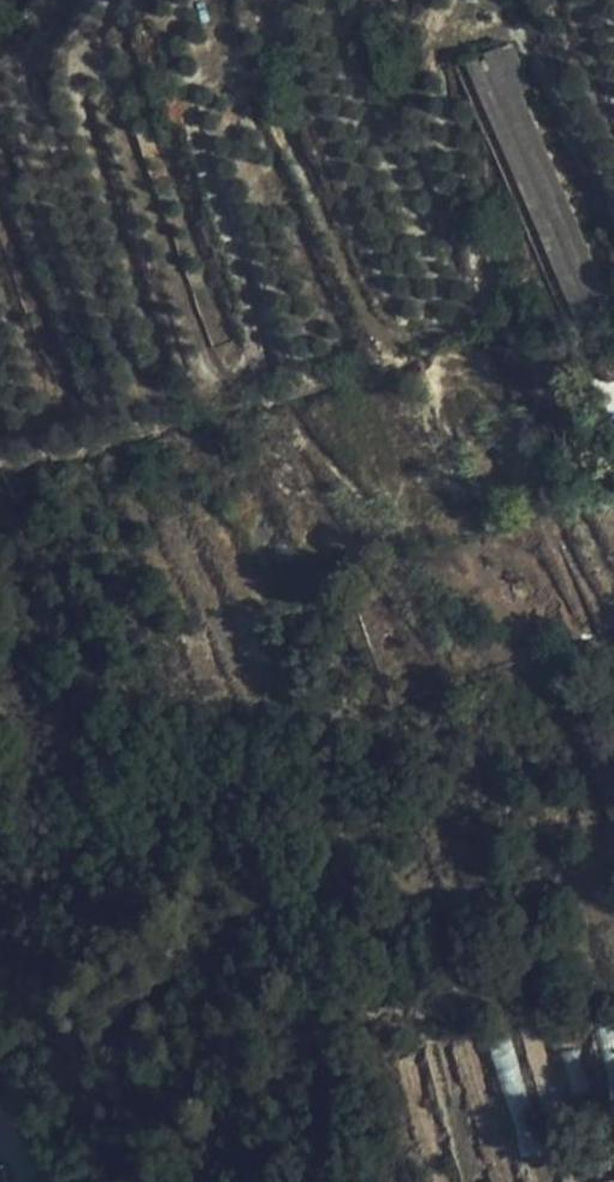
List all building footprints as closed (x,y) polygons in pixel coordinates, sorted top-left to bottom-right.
[(517,42),(487,50),(498,94),(529,86),(517,42)]
